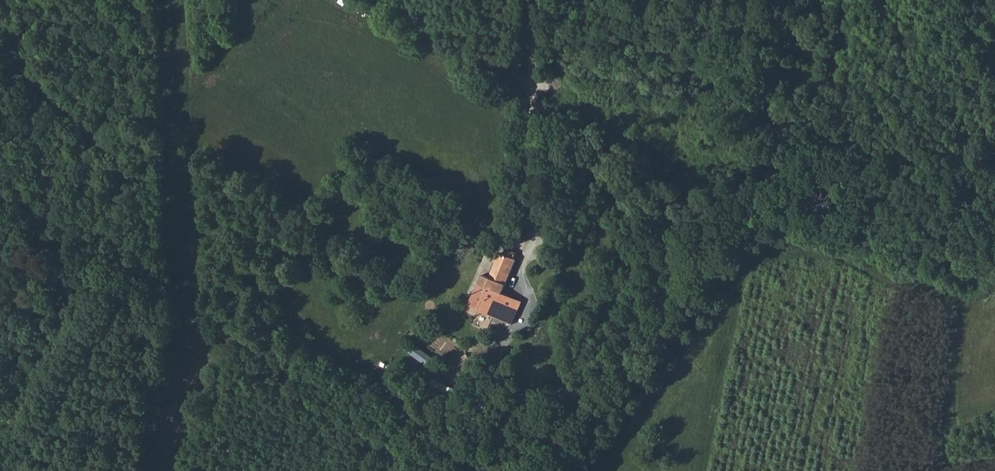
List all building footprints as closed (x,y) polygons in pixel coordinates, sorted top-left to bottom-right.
[(475,280),(488,284),(479,307),(502,315),(510,292),(506,290),(507,286),(501,283),(512,255),(495,249),(486,272),(479,269),(475,280)] [(466,302),(479,307),(488,284),(475,280),(466,302)] [(502,315),(509,318),(518,296),(510,292),(502,315)]
